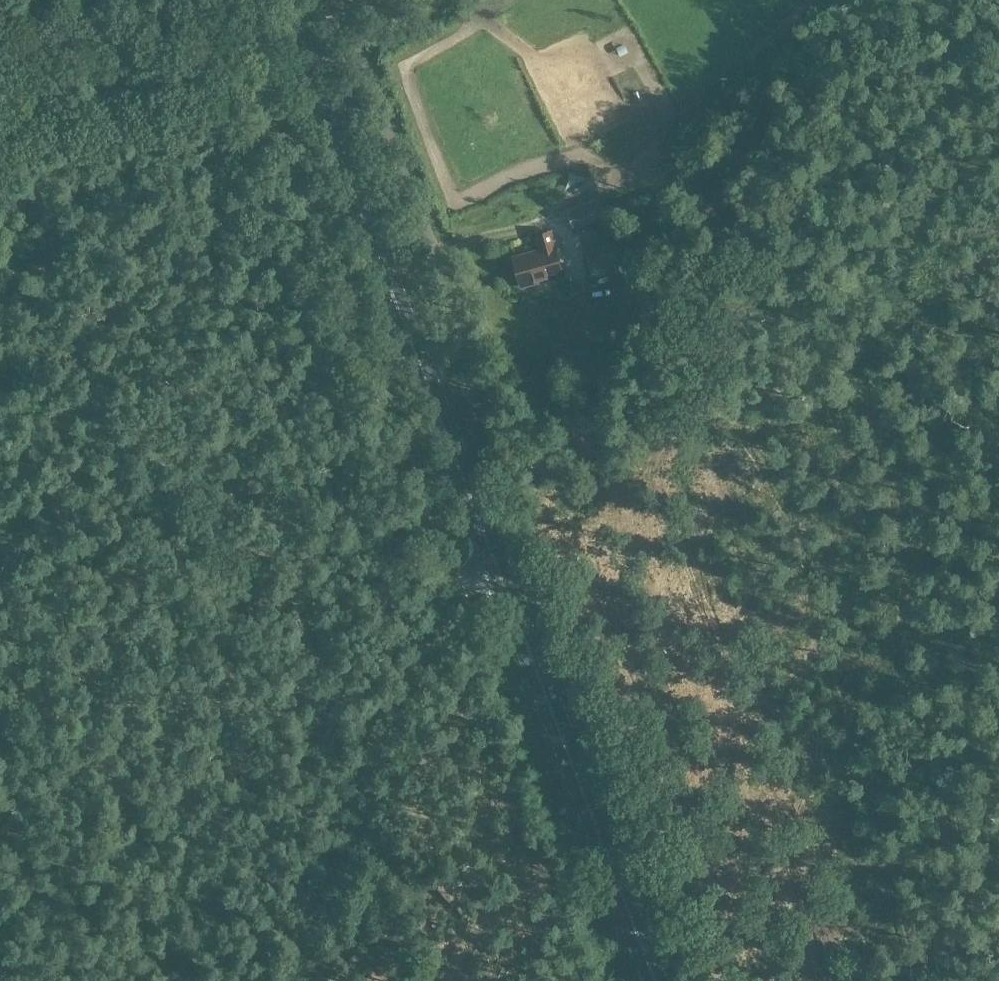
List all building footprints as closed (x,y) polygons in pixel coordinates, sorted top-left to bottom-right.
[(567,208),(573,232),(611,222),(604,198),(567,208)] [(523,285),(562,275),(551,232),(537,235),(541,252),(515,259),(523,285)] [(583,245),(590,279),(619,273),(611,239),(583,245)]
